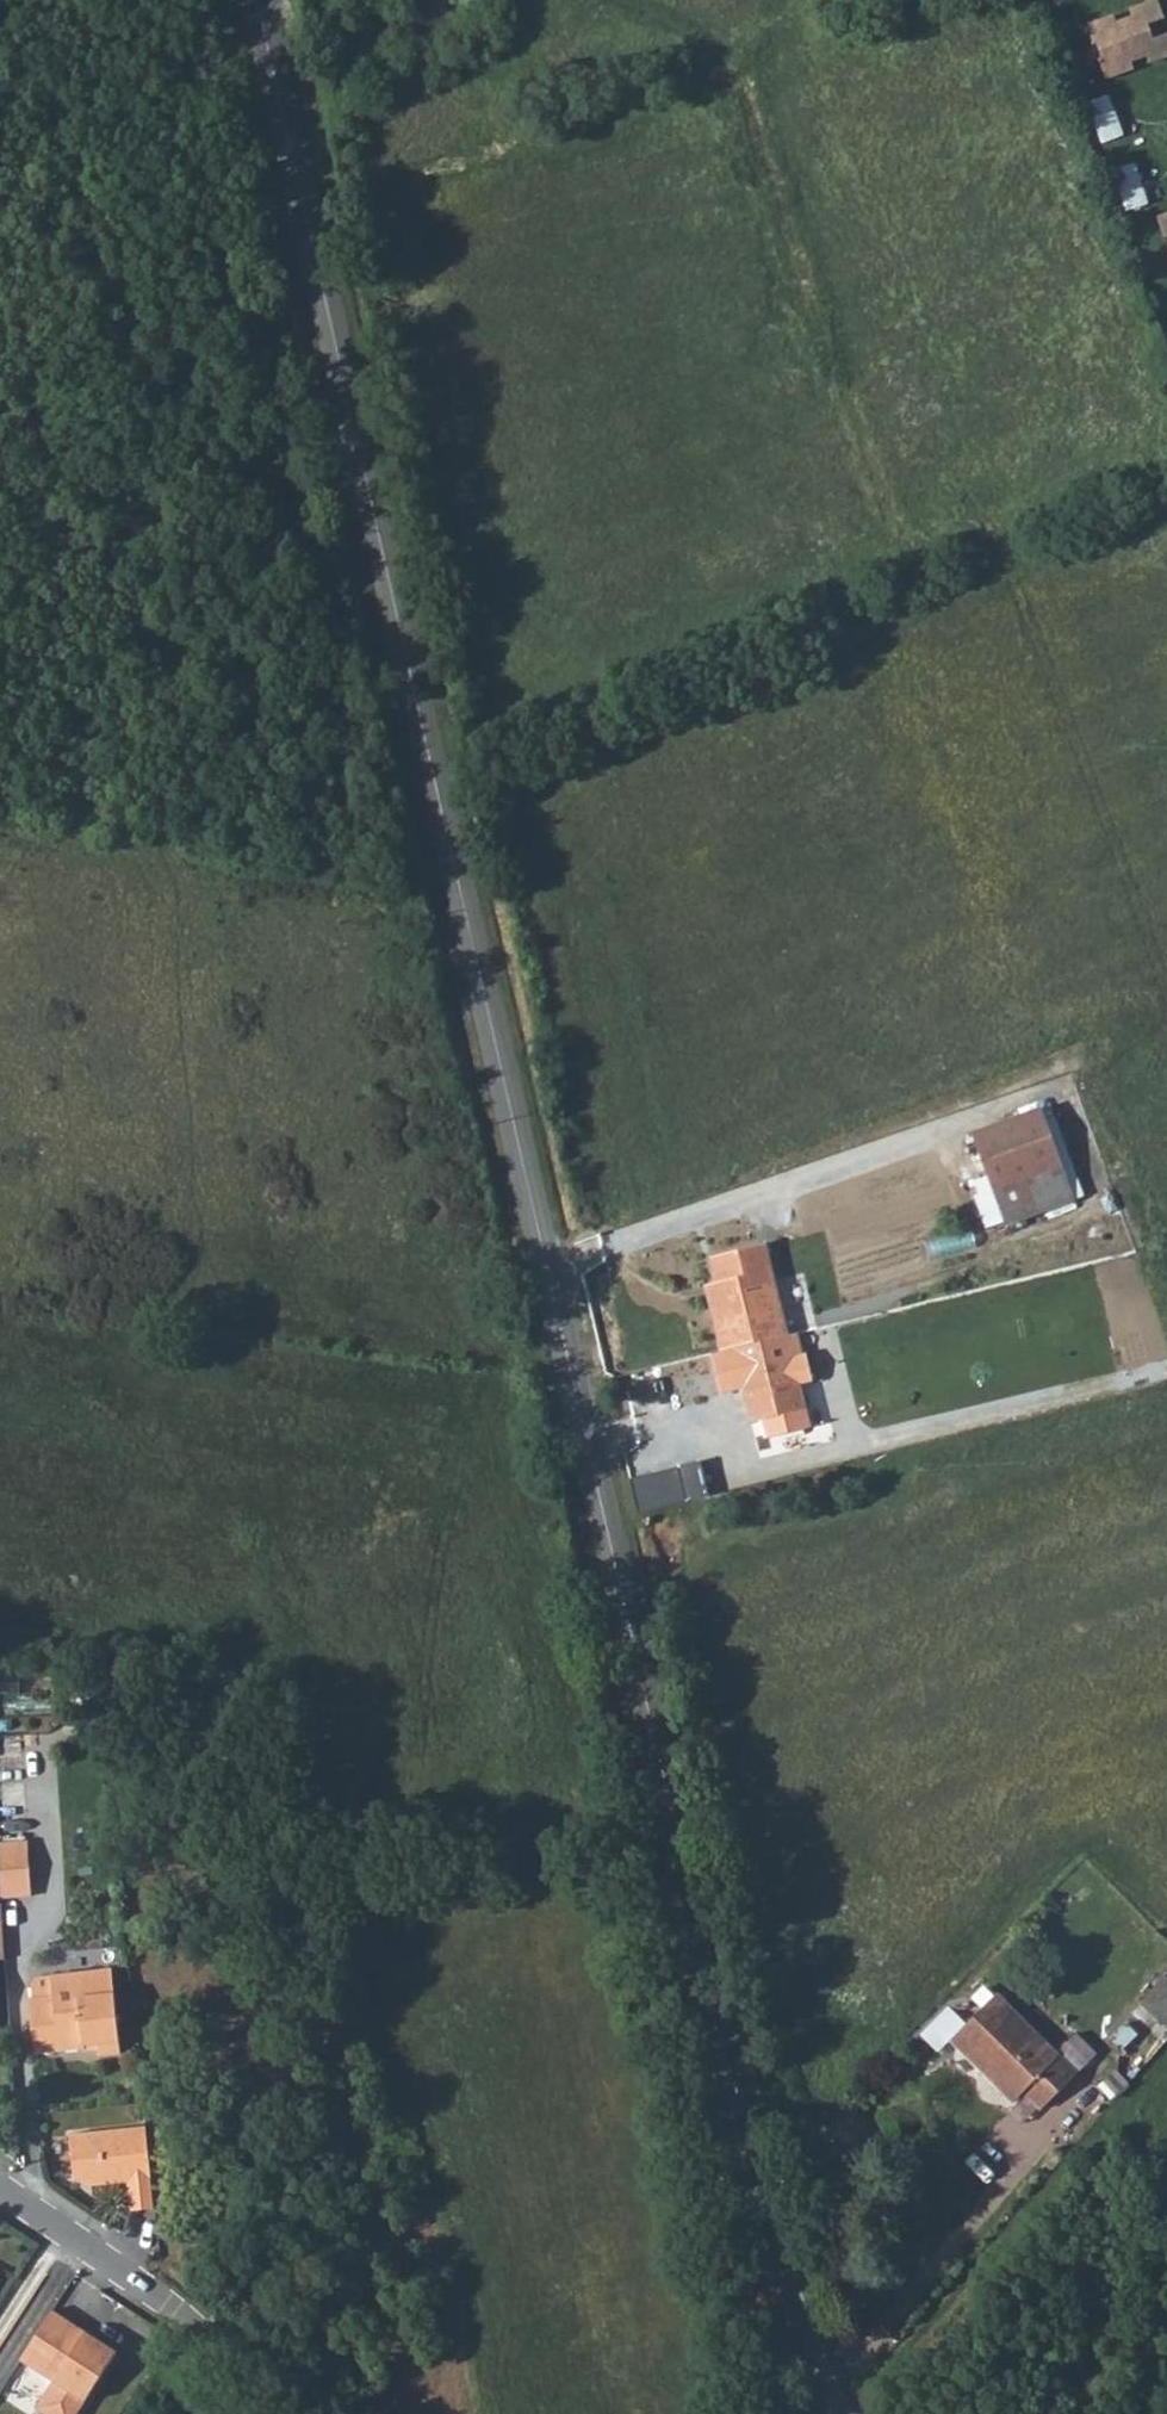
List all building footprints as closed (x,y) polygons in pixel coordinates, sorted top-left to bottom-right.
[(1083,26),(1091,45),(1095,44),(1100,56),(1096,58),(1104,78),(1129,67),(1127,60),(1144,54),(1146,60),(1166,51),(1166,41),(1164,33),(1151,37),(1146,24),(1158,19),(1150,0),(1145,0),(1124,9),(1127,17),(1113,23),(1110,15),(1083,26)] [(1090,100),(1104,140),(1125,133),(1111,92),(1090,100)] [(1140,162),(1118,166),(1127,207),(1149,203),(1140,162)] [(1036,1109),(968,1134),(989,1189),(1056,1166),(1036,1109)] [(989,1189),(968,1134),(953,1141),(973,1195),(989,1189)] [(1068,1199),(1056,1166),(989,1189),(999,1222),(1068,1199)] [(767,1249),(711,1262),(718,1289),(726,1326),(713,1330),(719,1358),(731,1356),(749,1429),(804,1416),(793,1369),(805,1366),(799,1340),(787,1343),(767,1249)] [(705,1292),(713,1330),(726,1326),(718,1289),(705,1292)] [(0,1837),(0,1891),(30,1890),(26,1836),(0,1837)] [(112,1966),(49,1971),(49,1991),(31,1992),(32,2051),(80,2049),(80,2040),(95,2039),(96,2050),(118,2048),(116,2002),(112,1966)] [(30,1971),(31,1992),(49,1991),(49,1971),(30,1971)] [(1166,1974),(1145,2002),(1166,2020),(1166,1974)] [(994,1995),(974,1975),(962,1987),(982,2007),(994,1995)] [(1075,2074),(994,1995),(982,2007),(949,2041),(986,2078),(990,2075),(1014,2099),(1022,2091),(1040,2110),(1075,2074)] [(70,2133),(75,2182),(85,2180),(85,2188),(126,2186),(130,2215),(156,2211),(147,2128),(70,2133)] [(54,2309),(20,2358),(54,2380),(35,2407),(46,2413),(76,2413),(117,2352),(87,2331),(83,2336),(72,2329),(76,2324),(54,2309)] [(76,2324),(72,2329),(83,2336),(87,2331),(76,2324)]
